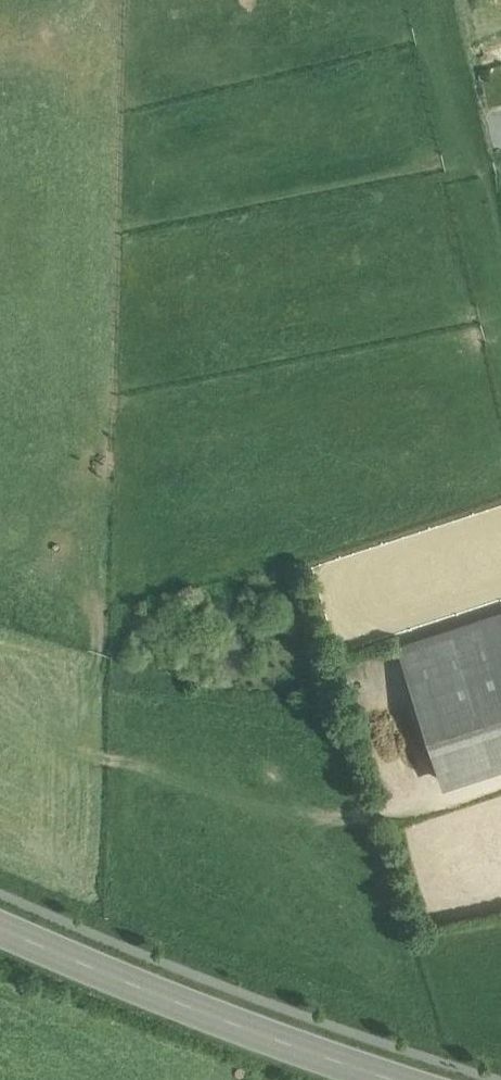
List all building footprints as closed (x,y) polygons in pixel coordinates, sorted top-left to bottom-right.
[(403,648),(446,781),(500,764),(500,616),(403,648)]
